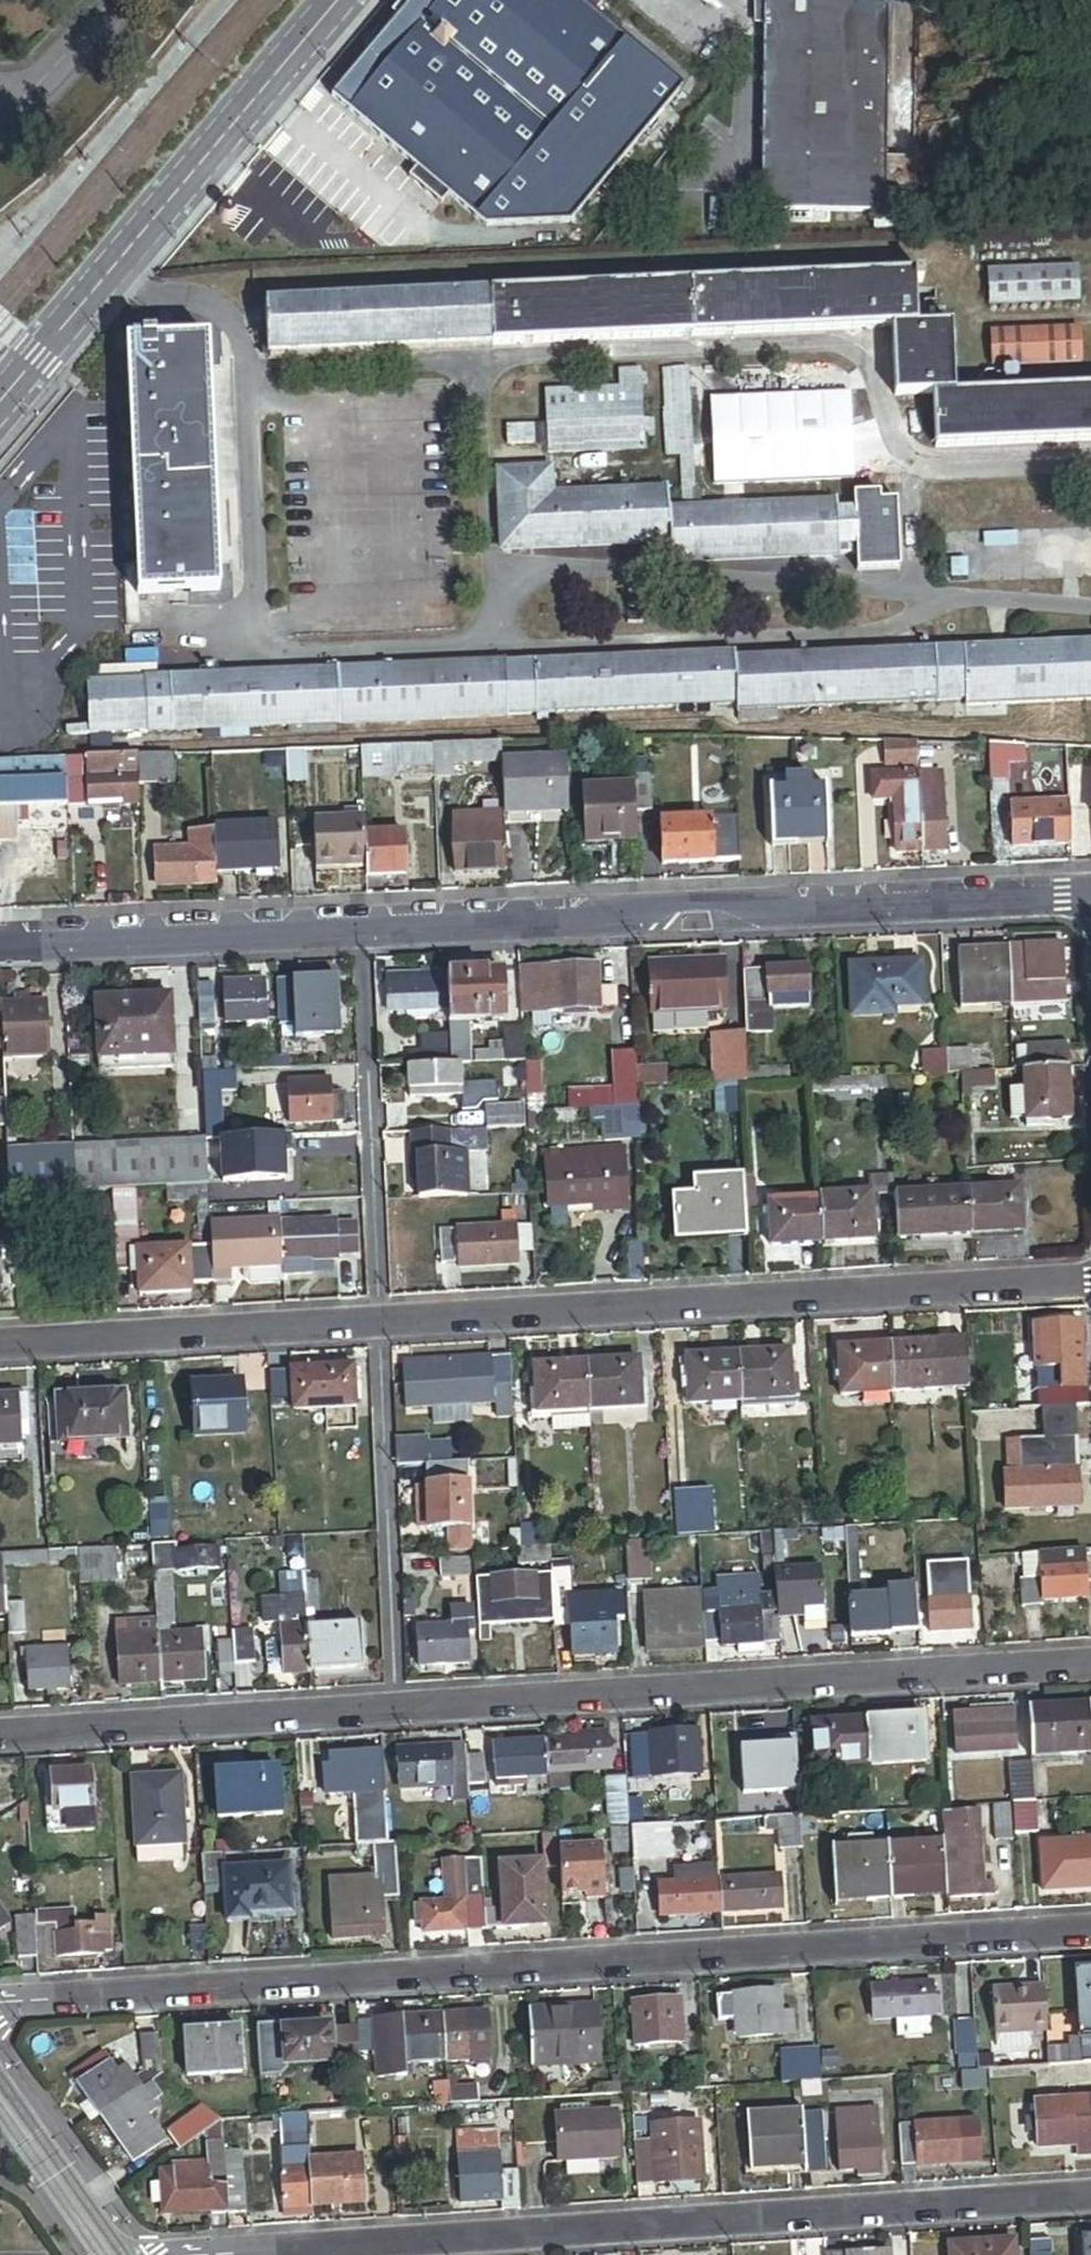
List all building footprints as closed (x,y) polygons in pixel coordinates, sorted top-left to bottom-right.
[(622,43),(571,0),(439,0),(346,111),(475,219),(622,43)] [(755,4),(755,24),(763,24),(760,211),(874,212),(884,212),(884,191),(910,191),(915,191),(915,161),(885,160),(887,7),(856,7),(857,0),(759,0),(755,4)] [(679,90),(622,43),(475,219),(483,226),(568,222),(679,90)] [(910,232),(910,191),(884,191),(884,212),(874,212),(874,232),(910,232)] [(987,272),(989,306),(1077,302),(1076,268),(987,272)] [(267,357),(890,329),(893,398),(932,397),(934,450),(1090,443),(1090,390),(993,394),(973,395),(953,396),(950,326),(916,328),(914,288),(923,287),(922,275),(264,304),(267,357)] [(1079,330),(990,334),(992,367),(1080,363),(1079,330)] [(124,345),(137,597),(220,592),(206,340),(153,343),(153,338),(139,339),(140,344),(124,345)] [(680,510),(700,509),(699,491),(695,491),(689,369),(660,370),(664,458),(678,457),(680,510)] [(618,389),(543,392),(545,425),(546,454),(643,450),(643,440),(653,439),(652,421),(643,422),(641,371),(618,372),(618,389)] [(973,384),(973,395),(993,394),(993,383),(973,384)] [(859,390),(839,393),(843,418),(862,415),(859,390)] [(545,425),(532,426),(533,445),(546,454),(545,425)] [(505,427),(506,446),(533,445),(532,426),(505,427)] [(836,503),(700,509),(680,510),(668,511),(667,490),(551,496),(550,470),(498,472),(501,551),(669,543),(670,566),(839,558),(837,514),(836,503)] [(558,473),(559,489),(578,488),(577,472),(558,473)] [(853,513),(837,514),(839,558),(856,557),(856,573),(900,571),(897,502),(880,503),(880,494),(852,495),(853,513)] [(967,708),(1090,702),(1090,643),(964,649),(966,701),(967,708)] [(966,701),(964,649),(935,650),(937,702),(966,701)] [(145,680),(147,732),(737,704),(737,711),(937,702),(935,650),(734,660),(733,652),(145,680)] [(145,680),(87,683),(89,727),(90,735),(147,732),(145,680)] [(89,727),(66,728),(67,736),(90,735),(89,727)] [(941,744),(917,745),(918,776),(923,776),(923,768),(942,767),(941,744)] [(917,745),(890,746),(891,769),(913,768),(913,776),(918,776),(917,745)] [(500,746),(432,749),(433,779),(455,778),(455,776),(486,775),(487,779),(501,779),(500,762),(500,746)] [(1025,766),(1024,746),(988,748),(989,783),(1009,783),(1008,767),(1025,766)] [(433,779),(432,749),(361,751),(362,782),(433,779)] [(349,769),(348,752),(337,752),(337,769),(349,769)] [(303,783),(301,753),(286,754),(288,784),(303,783)] [(288,784),(286,754),(269,755),(271,785),(288,784)] [(175,787),(174,758),(137,759),(138,788),(175,787)] [(138,788),(137,759),(65,762),(66,807),(83,806),(81,769),(85,769),(87,802),(104,802),(104,807),(139,806),(138,788)] [(565,760),(500,762),(501,779),(502,816),(567,814),(565,760)] [(0,764),(0,809),(66,807),(65,762),(62,762),(0,764)] [(941,775),(923,776),(918,776),(922,853),(945,851),(941,775)] [(895,854),(922,853),(918,776),(913,776),(871,778),(872,801),(893,800),(895,852),(895,854)] [(785,791),(811,789),(810,778),(784,780),(785,791)] [(650,781),(632,782),(632,788),(634,814),(651,813),(650,781)] [(585,846),(635,843),(634,814),(632,788),(583,790),(585,846)] [(824,789),(811,789),(785,791),(769,791),(771,847),(827,845),(824,789)] [(1067,802),(1003,806),(1004,821),(1011,820),(1013,847),(1070,844),(1067,802)] [(505,872),(502,816),(448,818),(450,874),(505,872)] [(316,869),(366,866),(364,835),(363,818),(314,820),(316,869)] [(739,862),(737,820),(660,824),(662,866),(739,862)] [(275,826),(213,829),(214,832),(215,874),(277,872),(275,826)] [(157,888),(216,886),(215,874),(214,832),(190,833),(190,851),(156,852),(157,888)] [(405,833),(364,835),(366,866),(366,878),(406,876),(406,871),(412,871),(411,846),(405,846),(405,833)] [(1064,965),(1063,958),(1063,951),(985,955),(985,948),(975,948),(975,956),(959,956),(962,1015),(1013,1013),(1013,1007),(1011,984),(1029,983),(1029,991),(1065,989),(1064,965)] [(959,949),(959,956),(975,956),(975,948),(959,949)] [(726,1014),(724,963),(649,967),(651,997),(651,1001),(652,1017),(726,1014)] [(597,969),(574,971),(576,1013),(600,1012),(600,1009),(617,1008),(616,992),(599,993),(597,969)] [(924,1011),(923,969),(852,972),(854,1022),(898,1021),(898,1012),(924,1011)] [(574,971),(536,972),(538,997),(553,997),(554,1014),(576,1013),(574,971)] [(816,1010),(815,989),(807,989),(806,973),(744,976),(747,1038),(771,1037),(770,1011),(816,1010)] [(524,1064),(522,1032),(505,1033),(506,1058),(492,1059),(468,1060),(468,1051),(467,1028),(507,1026),(505,976),(448,978),(450,1015),(451,1037),(451,1052),(452,1067),(460,1067),(466,1066),(499,1065),(524,1064)] [(450,1015),(448,978),(429,979),(422,979),(390,981),(392,1017),(450,1015)] [(1011,984),(1013,1007),(1065,1005),(1065,989),(1029,991),(1029,983),(1011,984)] [(267,1037),(265,984),(223,985),(225,1025),(248,1024),(248,1037),(267,1037)] [(336,984),(293,986),(296,1043),(335,1041),(334,1024),(338,1024),(336,984)] [(215,985),(198,986),(200,1027),(217,1026),(215,985)] [(16,998),(17,1007),(28,1006),(28,998),(16,998)] [(170,1001),(132,1003),(135,1076),(173,1074),(170,1001)] [(135,1076),(132,1003),(95,1004),(98,1077),(135,1076)] [(2,1007),(4,1046),(4,1060),(49,1058),(47,1005),(28,1006),(17,1007),(2,1007)] [(451,1052),(451,1037),(421,1038),(422,1054),(451,1052)] [(713,1086),(748,1085),(748,1074),(747,1038),(712,1039),(713,1086)] [(1068,1069),(1067,1047),(1028,1049),(1029,1071),(1068,1069)] [(468,1060),(492,1059),(492,1050),(468,1051),(468,1060)] [(992,1051),(947,1053),(948,1075),(960,1075),(993,1073),(992,1051)] [(417,1068),(452,1067),(451,1052),(422,1054),(417,1054),(417,1068)] [(948,1075),(947,1053),(923,1054),(924,1076),(948,1075)] [(407,1069),(417,1068),(417,1054),(406,1054),(407,1069)] [(637,1072),(637,1058),(613,1059),(614,1083),(638,1082),(637,1072)] [(291,1059),(279,1060),(280,1071),(292,1071),(291,1059)] [(232,1073),(280,1071),(279,1060),(252,1061),(252,1063),(225,1064),(226,1074),(232,1073)] [(219,1063),(203,1064),(203,1074),(219,1074),(219,1063)] [(499,1065),(466,1066),(466,1073),(499,1072),(499,1065)] [(461,1100),(460,1067),(452,1067),(417,1068),(407,1069),(408,1102),(461,1100)] [(1071,1120),(1068,1069),(1029,1071),(1023,1071),(1024,1091),(1026,1121),(1026,1123),(1042,1122),(1071,1120)] [(638,1091),(666,1089),(665,1071),(637,1072),(638,1082),(638,1091)] [(748,1085),(788,1083),(788,1072),(748,1074),(748,1085)] [(233,1095),(232,1073),(226,1074),(219,1074),(203,1074),(206,1141),(221,1141),(223,1141),(222,1095),(233,1095)] [(994,1089),(993,1073),(960,1075),(961,1091),(994,1089)] [(526,1116),(541,1115),(540,1082),(525,1083),(526,1116)] [(342,1122),(341,1093),(330,1094),(329,1084),(287,1086),(287,1100),(289,1125),(342,1122)] [(1026,1121),(1024,1091),(1008,1092),(1010,1122),(1026,1121)] [(580,1094),(580,1093),(569,1094),(569,1098),(564,1098),(564,1101),(557,1101),(558,1114),(581,1113),(580,1094)] [(591,1094),(580,1094),(581,1113),(594,1112),(602,1112),(639,1110),(639,1096),(592,1098),(591,1094)] [(289,1125),(287,1100),(276,1101),(277,1125),(289,1125)] [(525,1129),(524,1107),(485,1109),(486,1131),(487,1130),(525,1129)] [(640,1123),(639,1110),(602,1112),(603,1125),(640,1123)] [(602,1112),(594,1112),(594,1125),(603,1125),(602,1112)] [(1042,1122),(1026,1123),(1026,1131),(1042,1131),(1042,1122)] [(640,1123),(603,1125),(604,1144),(641,1143),(640,1123)] [(466,1153),(488,1152),(487,1130),(486,1131),(451,1132),(452,1153),(466,1153)] [(452,1153),(451,1132),(409,1134),(411,1178),(417,1178),(418,1200),(468,1198),(466,1153),(452,1153)] [(291,1138),(223,1141),(221,1141),(223,1184),(292,1181),(291,1138)] [(209,1187),(206,1146),(137,1150),(140,1191),(166,1189),(209,1187)] [(140,1191),(137,1150),(72,1154),(75,1195),(88,1195),(111,1193),(140,1191)] [(594,1159),(546,1161),(548,1210),(552,1210),(567,1210),(565,1168),(608,1166),(609,1208),(629,1207),(627,1150),(593,1152),(594,1159)] [(546,1154),(546,1161),(594,1159),(593,1152),(546,1154)] [(75,1195),(72,1154),(8,1158),(11,1198),(12,1199),(53,1197),(75,1195)] [(595,1208),(609,1208),(608,1166),(565,1168),(567,1210),(570,1209),(595,1208)] [(893,1195),(892,1172),(817,1177),(819,1199),(821,1244),(872,1241),(869,1196),(893,1195)] [(743,1182),(742,1174),(696,1177),(697,1194),(671,1196),(673,1234),(746,1230),(744,1210),(743,1182)] [(755,1182),(743,1182),(744,1210),(757,1209),(755,1182)] [(210,1201),(209,1187),(166,1189),(167,1203),(199,1201),(210,1201)] [(1017,1188),(966,1191),(969,1236),(1020,1233),(1017,1188)] [(969,1236),(966,1191),(893,1195),(896,1241),(969,1236)] [(770,1247),(821,1244),(819,1199),(767,1202),(770,1247)] [(210,1223),(210,1201),(199,1201),(201,1236),(205,1236),(206,1246),(211,1246),(210,1223)] [(629,1214),(629,1207),(609,1208),(595,1208),(595,1215),(629,1214)] [(567,1210),(552,1210),(552,1228),(570,1227),(570,1209),(567,1210)] [(515,1253),(514,1227),(514,1214),(499,1215),(499,1227),(437,1230),(438,1264),(457,1263),(457,1269),(516,1267),(515,1253)] [(280,1220),(210,1223),(211,1246),(213,1283),(230,1282),(229,1270),(243,1270),(244,1280),(250,1285),(283,1283),(282,1272),(280,1224),(280,1220)] [(335,1221),(280,1224),(282,1272),(309,1271),(308,1257),(336,1256),(335,1221)] [(515,1253),(532,1252),(531,1226),(514,1227),(515,1253)] [(188,1284),(213,1283),(211,1246),(206,1246),(121,1251),(122,1271),(138,1270),(139,1295),(189,1292),(188,1284)] [(642,1259),(628,1259),(629,1278),(643,1277),(642,1259)] [(1049,1367),(1075,1366),(1082,1366),(1080,1323),(1034,1326),(1035,1347),(1022,1347),(1023,1366),(1036,1365),(1036,1368),(1049,1367)] [(969,1388),(966,1342),(888,1347),(890,1393),(969,1388)] [(890,1393),(888,1347),(835,1350),(836,1368),(830,1369),(831,1379),(837,1378),(838,1396),(890,1393)] [(787,1353),(737,1356),(739,1402),(798,1399),(797,1379),(788,1379),(787,1353)] [(739,1402),(737,1356),(683,1358),(684,1362),(677,1363),(679,1393),(686,1393),(687,1405),(739,1402)] [(511,1388),(510,1359),(493,1360),(494,1388),(511,1388)] [(494,1388),(493,1360),(410,1364),(411,1398),(495,1394),(494,1388)] [(636,1360),(585,1363),(587,1411),(638,1408),(638,1400),(637,1388),(637,1378),(636,1360)] [(587,1411),(585,1363),(532,1366),(533,1390),(535,1414),(549,1413),(587,1411)] [(411,1398),(410,1364),(402,1364),(404,1408),(448,1406),(448,1416),(497,1414),(497,1420),(513,1419),(511,1388),(494,1388),(495,1394),(411,1398)] [(291,1375),(293,1406),(293,1412),(355,1408),(353,1365),(290,1369),(291,1375)] [(1076,1380),(1075,1366),(1049,1367),(1050,1381),(1076,1380)] [(293,1406),(291,1375),(283,1376),(285,1407),(293,1406)] [(645,1399),(645,1387),(637,1388),(638,1400),(645,1399)] [(195,1390),(197,1434),(245,1432),(242,1388),(195,1390)] [(1072,1407),(1071,1389),(1011,1393),(1012,1410),(1040,1409),(1072,1407)] [(126,1438),(124,1395),(57,1399),(59,1441),(126,1438)] [(0,1398),(0,1449),(15,1449),(14,1438),(13,1422),(27,1421),(26,1396),(0,1398)] [(1073,1436),(1072,1407),(1040,1409),(1041,1438),(1073,1436)] [(588,1428),(587,1411),(549,1413),(550,1430),(588,1428)] [(28,1437),(27,1421),(13,1422),(14,1438),(28,1437)] [(1077,1504),(1073,1436),(1041,1438),(1007,1440),(1010,1508),(1077,1504)] [(431,1441),(395,1443),(396,1465),(421,1464),(432,1464),(431,1441)] [(471,1484),(470,1462),(432,1464),(421,1464),(422,1486),(463,1484),(471,1484)] [(463,1484),(422,1486),(416,1486),(417,1502),(423,1501),(424,1529),(443,1528),(452,1528),(465,1527),(463,1484)] [(710,1533),(708,1497),(670,1500),(673,1536),(710,1533)] [(817,1526),(815,1503),(798,1504),(800,1527),(817,1526)] [(535,1525),(518,1526),(519,1546),(536,1545),(535,1525)] [(452,1528),(443,1528),(443,1537),(452,1537),(452,1528)] [(785,1562),(783,1528),(772,1529),(774,1557),(774,1563),(785,1562)] [(774,1557),(772,1529),(758,1530),(760,1558),(774,1557)] [(306,1575),(304,1535),(288,1536),(290,1576),(306,1575)] [(644,1575),(642,1538),(622,1539),(624,1576),(644,1575)] [(549,1559),(548,1544),(536,1545),(519,1546),(515,1546),(516,1561),(549,1559)] [(174,1622),(171,1574),(193,1572),(204,1571),(218,1570),(216,1549),(176,1552),(175,1545),(152,1546),(156,1625),(157,1634),(167,1633),(174,1622)] [(112,1579),(110,1546),(76,1548),(77,1559),(78,1581),(112,1579)] [(77,1559),(76,1548),(50,1550),(50,1560),(77,1559)] [(1086,1595),(1083,1548),(1038,1550),(1040,1571),(1021,1572),(1017,1572),(1019,1606),(1041,1605),(1041,1598),(1086,1595)] [(50,1560),(50,1550),(3,1553),(4,1565),(50,1562),(50,1560)] [(1040,1571),(1038,1550),(1013,1552),(1013,1565),(1020,1564),(1021,1572),(1040,1571)] [(468,1555),(438,1557),(439,1575),(469,1573),(468,1555)] [(861,1587),(859,1555),(845,1556),(847,1588),(861,1587)] [(774,1563),(774,1557),(760,1558),(761,1571),(775,1570),(774,1569),(774,1563)] [(565,1559),(549,1560),(550,1571),(553,1620),(553,1624),(569,1623),(571,1653),(614,1650),(612,1618),(621,1617),(620,1591),(568,1595),(565,1559)] [(824,1620),(820,1566),(774,1569),(775,1570),(776,1591),(777,1615),(804,1614),(804,1621),(824,1620)] [(553,1620),(550,1571),(475,1576),(479,1639),(488,1638),(487,1624),(553,1620)] [(306,1578),(306,1575),(290,1576),(291,1596),(262,1597),(264,1622),(279,1621),(280,1631),(281,1662),(282,1672),(311,1671),(309,1624),(306,1578)] [(949,1627),(956,1626),(969,1625),(967,1595),(966,1584),(966,1575),(925,1577),(929,1628),(949,1627)] [(318,1610),(317,1577),(306,1578),(309,1624),(313,1624),(312,1611),(318,1610)] [(777,1615),(776,1591),(761,1592),(760,1582),(718,1585),(718,1587),(700,1588),(702,1611),(720,1610),(719,1603),(759,1600),(762,1641),(779,1639),(777,1615)] [(698,1588),(641,1591),(644,1648),(701,1645),(698,1588)] [(916,1629),(914,1593),(847,1597),(850,1636),(888,1633),(888,1631),(916,1629)] [(735,1650),(762,1648),(762,1641),(759,1600),(719,1603),(720,1610),(722,1642),(735,1641),(735,1650)] [(412,1601),(402,1602),(402,1615),(413,1614),(412,1601)] [(468,1603),(446,1604),(448,1624),(464,1623),(464,1627),(470,1627),(468,1603)] [(7,1613),(8,1634),(24,1633),(23,1604),(6,1605),(7,1613)] [(309,1624),(311,1671),(361,1668),(358,1621),(313,1624),(309,1624)] [(467,1660),(464,1627),(464,1623),(448,1624),(416,1626),(419,1663),(467,1660)] [(157,1634),(156,1625),(137,1626),(138,1636),(125,1636),(115,1637),(118,1683),(160,1680),(157,1634)] [(138,1636),(137,1626),(125,1627),(125,1636),(138,1636)] [(250,1626),(231,1627),(231,1638),(233,1662),(252,1661),(250,1626)] [(157,1634),(160,1680),(202,1678),(201,1655),(208,1655),(207,1631),(167,1633),(157,1634)] [(281,1662),(280,1631),(269,1632),(263,1638),(264,1657),(270,1662),(281,1662)] [(233,1662),(231,1638),(215,1639),(217,1672),(233,1671),(233,1662)] [(51,1687),(68,1686),(66,1647),(20,1650),(20,1657),(26,1657),(28,1689),(44,1688),(44,1694),(52,1693),(51,1687)] [(1086,1699),(1027,1704),(1030,1751),(1089,1747),(1086,1699)] [(951,1754),(1013,1750),(1010,1702),(981,1704),(981,1711),(949,1713),(951,1754)] [(921,1717),(863,1721),(866,1765),(924,1762),(923,1747),(922,1739),(921,1717)] [(866,1765),(863,1721),(810,1724),(813,1769),(866,1765)] [(630,1732),(633,1774),(699,1770),(696,1728),(630,1732)] [(576,1734),(543,1737),(546,1772),(606,1767),(603,1732),(576,1734)] [(546,1772),(543,1737),(490,1740),(494,1785),(524,1783),(523,1775),(546,1774),(546,1772)] [(466,1755),(465,1742),(397,1747),(400,1789),(452,1786),(453,1794),(468,1793),(468,1783),(466,1755)] [(386,1839),(380,1748),(328,1752),(329,1770),(322,1771),(323,1790),(351,1789),(354,1841),(355,1841),(377,1839),(386,1839)] [(481,1754),(466,1755),(468,1783),(483,1782),(481,1754)] [(1011,1797),(1033,1796),(1031,1758),(1004,1759),(1007,1797),(1011,1797)] [(215,1819),(280,1816),(277,1768),(212,1772),(215,1819)] [(49,1773),(52,1811),(63,1810),(90,1808),(87,1770),(49,1773)] [(128,1778),(133,1856),(169,1853),(166,1805),(178,1805),(177,1775),(128,1778)] [(628,1823),(625,1775),(603,1776),(606,1824),(628,1823)] [(1035,1828),(1033,1796),(1011,1797),(1012,1803),(1014,1830),(1035,1828)] [(1014,1830),(1012,1803),(992,1804),(995,1839),(1014,1838),(1014,1830)] [(971,1806),(940,1808),(946,1892),(993,1889),(992,1874),(976,1876),(971,1806)] [(90,1808),(63,1810),(65,1829),(92,1827),(90,1808)] [(802,1844),(799,1811),(763,1813),(764,1827),(777,1826),(778,1845),(802,1844)] [(672,1847),(670,1827),(692,1826),(692,1818),(649,1821),(651,1849),(672,1847)] [(651,1849),(649,1821),(628,1823),(630,1856),(652,1854),(651,1849)] [(603,1894),(599,1841),(566,1843),(565,1827),(556,1828),(558,1862),(560,1891),(583,1890),(583,1895),(603,1894)] [(558,1862),(556,1828),(540,1829),(543,1863),(558,1862)] [(867,1838),(866,1828),(843,1830),(843,1839),(867,1838)] [(938,1833),(884,1836),(888,1893),(913,1891),(912,1880),(941,1878),(938,1833)] [(888,1893),(884,1836),(867,1838),(843,1839),(827,1840),(830,1885),(860,1883),(861,1894),(888,1893)] [(1041,1839),(1043,1885),(1090,1883),(1090,1837),(1041,1839)] [(396,1889),(393,1838),(386,1839),(377,1839),(378,1851),(380,1886),(380,1890),(396,1889)] [(377,1839),(355,1841),(355,1853),(378,1851),(377,1839)] [(221,1867),(220,1850),(198,1851),(201,1889),(222,1888),(224,1918),(245,1916),(245,1911),(286,1908),(283,1863),(221,1867)] [(481,1883),(479,1853),(440,1856),(443,1897),(460,1896),(459,1885),(481,1883)] [(484,1923),(484,1924),(501,1923),(501,1915),(522,1914),(522,1921),(544,1920),(539,1858),(497,1861),(500,1904),(483,1905),(484,1923)] [(718,1875),(717,1861),(671,1864),(672,1878),(718,1875)] [(779,1870),(718,1875),(720,1907),(781,1902),(779,1870)] [(116,1893),(115,1871),(98,1872),(100,1894),(116,1893)] [(720,1907),(718,1875),(672,1878),(658,1879),(660,1911),(720,1907)] [(942,1889),(941,1878),(912,1880),(913,1891),(942,1889)] [(483,1905),(481,1883),(459,1885),(460,1896),(443,1897),(412,1899),(414,1918),(420,1918),(421,1928),(484,1923),(483,1905)] [(860,1883),(830,1885),(831,1896),(861,1894),(860,1883)] [(380,1890),(380,1886),(329,1889),(332,1933),(383,1930),(380,1890)] [(69,1906),(34,1908),(34,1912),(36,1952),(99,1948),(99,1946),(108,1946),(106,1915),(70,1917),(69,1906)] [(34,1912),(12,1913),(14,1953),(36,1952),(34,1912)] [(522,1914),(501,1915),(501,1923),(522,1921),(522,1914)] [(189,1947),(205,1946),(203,1922),(187,1923),(189,1947)] [(1090,2032),(1090,1969),(1075,1970),(1078,2033),(1090,2032)] [(873,1983),(875,2015),(897,2014),(931,2011),(934,2011),(932,1979),(873,1983)] [(1046,2028),(1042,1982),(991,1986),(994,2032),(1029,2029),(1046,2028)] [(778,1988),(717,1992),(718,2016),(739,2014),(740,2033),(792,2030),(790,2007),(779,2007),(778,1988)] [(679,1996),(632,1998),(634,2040),(681,2037),(679,1996)] [(593,2002),(526,2005),(529,2064),(597,2060),(593,2002)] [(443,2058),(490,2055),(487,2008),(440,2011),(443,2058)] [(443,2058),(440,2011),(373,2015),(377,2074),(407,2072),(406,2060),(443,2058)] [(931,2011),(897,2014),(898,2032),(933,2030),(931,2011)] [(974,2052),(973,2021),(951,2023),(953,2065),(975,2064),(974,2052)] [(360,2068),(357,2023),(328,2025),(327,2023),(281,2026),(276,2022),(254,2023),(257,2073),(284,2071),(283,2061),(330,2058),(331,2069),(360,2068)] [(187,2070),(242,2066),(239,2023),(184,2027),(187,2070)] [(1029,2029),(994,2032),(995,2042),(1001,2048),(1025,2046),(1030,2040),(1029,2029)] [(158,2069),(155,2031),(137,2032),(140,2074),(124,2077),(132,2088),(143,2080),(158,2069)] [(1078,2033),(1080,2057),(1090,2057),(1090,2032),(1078,2033)] [(1080,2057),(1078,2033),(1066,2034),(1067,2046),(1068,2058),(1080,2057)] [(818,2075),(816,2045),(779,2047),(781,2078),(818,2075)] [(1067,2046),(1047,2047),(1047,2059),(1068,2058),(1067,2046)] [(991,2051),(974,2052),(975,2064),(992,2063),(991,2051)] [(63,2078),(69,2086),(101,2063),(96,2055),(63,2078)] [(91,2117),(132,2088),(124,2077),(116,2066),(108,2072),(101,2063),(69,2086),(91,2117)] [(723,2074),(723,2070),(703,2071),(704,2083),(728,2081),(727,2074),(723,2074)] [(454,2072),(444,2072),(446,2100),(477,2098),(476,2081),(454,2083),(454,2072)] [(444,2100),(442,2073),(429,2074),(430,2101),(444,2100)] [(617,2089),(617,2077),(601,2078),(602,2090),(617,2089)] [(132,2088),(91,2117),(123,2162),(163,2133),(143,2105),(155,2096),(143,2080),(132,2088)] [(1034,2096),(1036,2140),(1057,2139),(1076,2138),(1090,2137),(1090,2092),(1034,2096)] [(780,2160),(804,2159),(800,2109),(799,2095),(745,2098),(748,2153),(780,2151),(780,2160)] [(179,2144),(220,2116),(202,2103),(167,2127),(179,2144)] [(615,2105),(554,2109),(557,2150),(617,2146),(615,2105)] [(879,2162),(875,2105),(835,2107),(838,2164),(857,2163),(879,2162)] [(821,2107),(800,2109),(804,2159),(804,2166),(824,2165),(821,2107)] [(307,2154),(304,2110),(275,2112),(276,2125),(281,2125),(283,2146),(279,2146),(280,2159),(283,2201),(310,2199),(307,2154)] [(698,2147),(696,2118),(649,2121),(650,2135),(638,2136),(638,2126),(644,2126),(643,2110),(630,2111),(632,2144),(635,2179),(672,2177),(700,2175),(700,2172),(698,2147)] [(234,2115),(236,2140),(249,2139),(247,2114),(234,2115)] [(222,2141),(236,2140),(234,2115),(220,2116),(220,2125),(222,2141)] [(980,2155),(977,2115),(897,2120),(897,2123),(900,2161),(943,2158),(980,2155)] [(495,2123),(455,2125),(458,2163),(460,2198),(488,2196),(500,2195),(500,2203),(517,2202),(514,2163),(498,2164),(495,2123)] [(222,2141),(220,2125),(206,2126),(207,2147),(222,2146),(222,2141)] [(1076,2138),(1077,2150),(1090,2149),(1090,2137),(1076,2138)] [(239,2173),(236,2140),(222,2141),(222,2146),(224,2168),(226,2206),(244,2204),(242,2173),(239,2173)] [(705,2147),(698,2147),(700,2172),(707,2171),(705,2147)] [(359,2151),(307,2154),(310,2199),(343,2197),(362,2196),(359,2151)] [(780,2151),(748,2153),(749,2162),(780,2160),(780,2151)] [(226,2206),(224,2168),(207,2169),(207,2159),(158,2162),(161,2208),(175,2207),(199,2205),(210,2204),(210,2212),(227,2211),(226,2206)] [(1078,2230),(1079,2254),(1090,2254),(1090,2229),(1078,2230)] [(1028,2235),(1029,2254),(1050,2254),(1048,2233),(1028,2235)] [(950,2254),(1012,2254),(1010,2237),(974,2239),(949,2241),(950,2254)] [(824,2248),(825,2254),(889,2254),(889,2245),(856,2247),(824,2248)]
